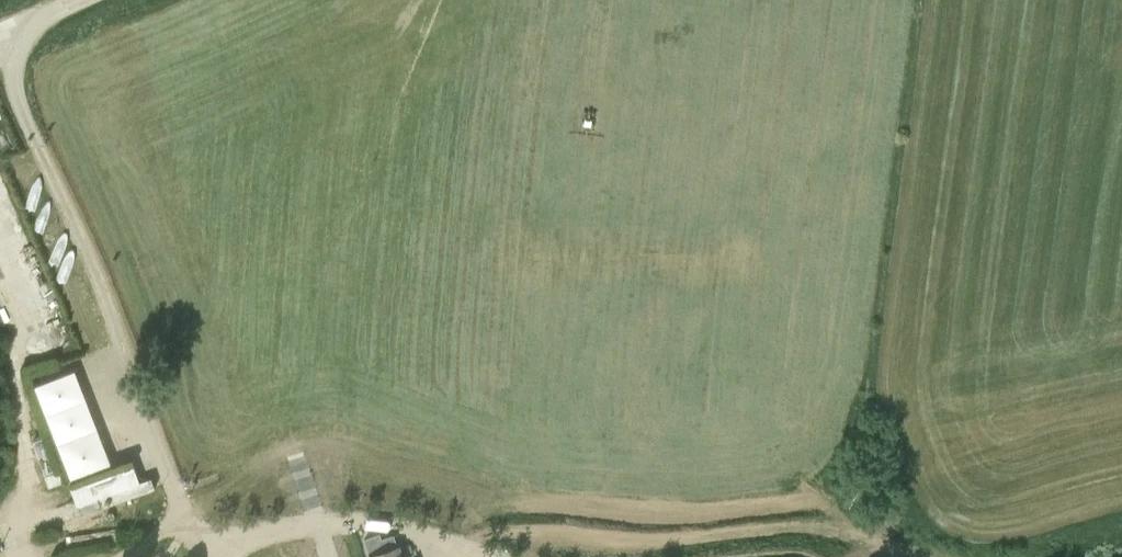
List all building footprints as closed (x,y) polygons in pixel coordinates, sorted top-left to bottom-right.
[(80,380),(90,379),(87,358),(52,364),(54,379),(79,375),(80,380)] [(140,482),(134,465),(70,489),(77,506),(111,493),(115,503),(156,488),(152,478),(140,482)] [(364,540),(370,556),(397,548),(393,536),(382,540),(380,535),(364,540)] [(370,556),(400,556),(397,548),(370,556)]
